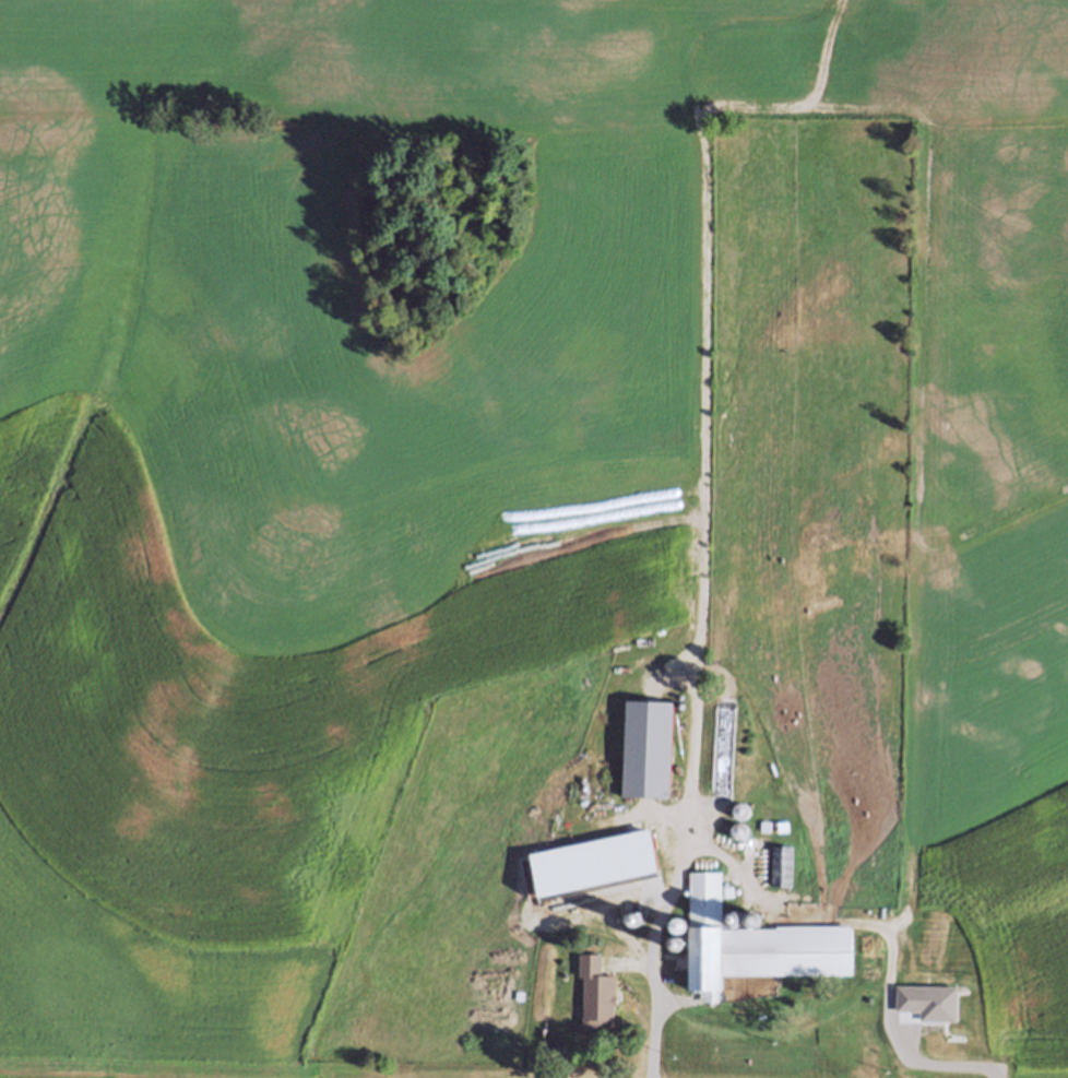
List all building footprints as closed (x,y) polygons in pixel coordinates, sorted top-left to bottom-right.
[(671,698),(667,793),(619,792),(624,696),(671,698)] [(684,782),(673,782),(671,742),(681,741),(684,782)] [(622,830),(668,831),(667,863),(621,862),(622,830)] [(773,844),(795,845),(794,886),(772,885),(773,844)] [(643,911),(643,914),(642,914),(643,915),(643,916),(643,917),(644,919),(644,920),(643,921),(643,922),(643,923),(642,923),(642,924),(641,924),(641,925),(640,925),(639,926),(638,926),(637,926),(636,926),(634,926),(634,925),(633,925),(632,925),(632,924),(631,924),(631,923),(630,922),(630,921),(630,920),(630,919),(630,917),(630,916),(631,915),(631,914),(632,914),(632,913),(633,913),(634,912),(636,912),(637,912),(638,912),(639,912),(640,911),(588,908),(590,866),(645,869),(643,911)] [(685,934),(684,934),(683,935),(688,935),(687,872),(721,870),(722,931),(732,931),(732,928),(731,927),(729,927),(729,926),(728,926),(727,925),(727,924),(726,924),(726,923),(726,922),(726,921),(726,920),(726,919),(727,917),(727,916),(728,916),(728,915),(729,914),(731,914),(732,914),(732,913),(733,913),(734,913),(735,913),(736,913),(736,914),(737,914),(738,914),(738,915),(739,915),(739,916),(740,916),(740,917),(740,919),(741,919),(741,920),(741,921),(741,922),(741,923),(740,924),(740,925),(739,925),(739,926),(738,927),(737,927),(736,928),(736,931),(749,931),(749,928),(748,928),(747,927),(746,927),(746,926),(745,926),(745,925),(744,924),(744,923),(744,922),(744,921),(744,920),(744,919),(744,917),(745,917),(745,916),(746,915),(747,915),(747,914),(748,914),(749,914),(750,913),(751,913),(752,913),(753,914),(755,914),(756,915),(757,915),(757,916),(758,916),(758,917),(758,919),(759,920),(759,921),(759,922),(759,923),(758,924),(758,925),(757,925),(757,926),(756,927),(755,927),(755,928),(753,928),(752,928),(752,931),(775,929),(849,928),(850,976),(720,979),(721,990),(716,991),(716,1002),(698,1003),(698,990),(689,991),(688,949),(681,949),(680,950),(680,951),(679,951),(678,952),(677,952),(676,952),(675,952),(674,952),(673,952),(672,952),(672,951),(671,951),(671,950),(669,950),(669,949),(668,948),(668,947),(668,946),(668,945),(668,944),(669,943),(669,941),(671,940),(672,940),(672,939),(673,939),(674,939),(675,939),(676,939),(677,939),(678,939),(679,940),(680,940),(680,936),(679,936),(678,936),(677,936),(676,936),(676,935),(675,935),(674,935),(674,934),(673,934),(673,933),(672,933),(672,932),(671,932),(671,931),(671,929),(669,928),(669,927),(669,926),(669,925),(671,925),(671,924),(671,923),(672,922),(673,921),(674,920),(675,919),(676,919),(677,919),(678,919),(679,919),(680,919),(681,919),(683,919),(683,920),(684,920),(684,921),(685,921),(685,922),(686,922),(686,923),(687,923),(687,924),(687,925),(687,926),(687,927),(687,928),(687,929),(687,931),(686,932),(685,933),(685,934)] [(615,974),(613,1027),(582,1026),(583,976),(578,976),(579,952),(600,952),(600,973),(615,974)]
